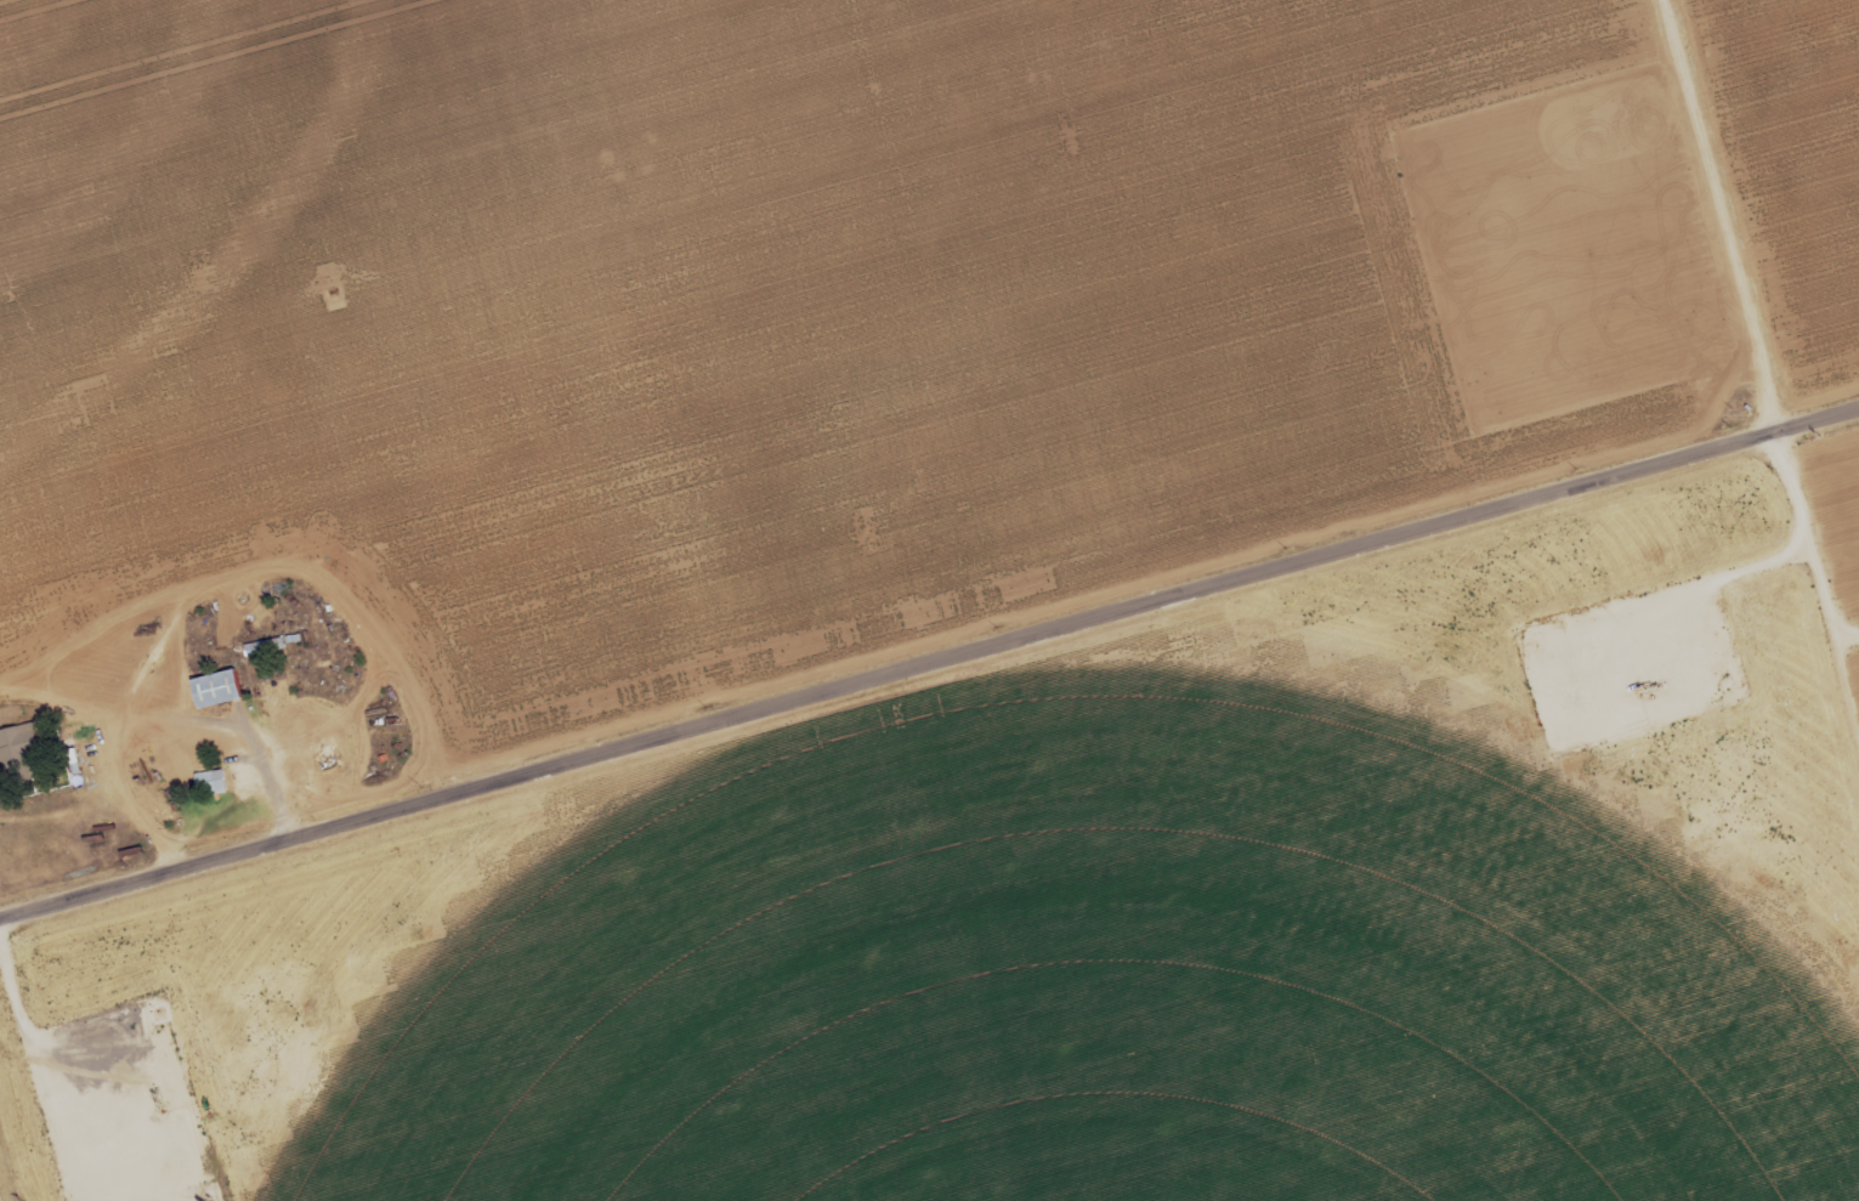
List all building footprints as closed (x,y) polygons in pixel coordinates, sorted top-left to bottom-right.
[(246,642),(246,653),(280,653),(280,642),(246,642)] [(198,710),(241,700),(234,670),(191,679),(198,710)] [(2,779),(40,777),(37,725),(0,727),(0,744),(2,779)] [(227,795),(225,771),(196,774),(199,798),(227,795)]
